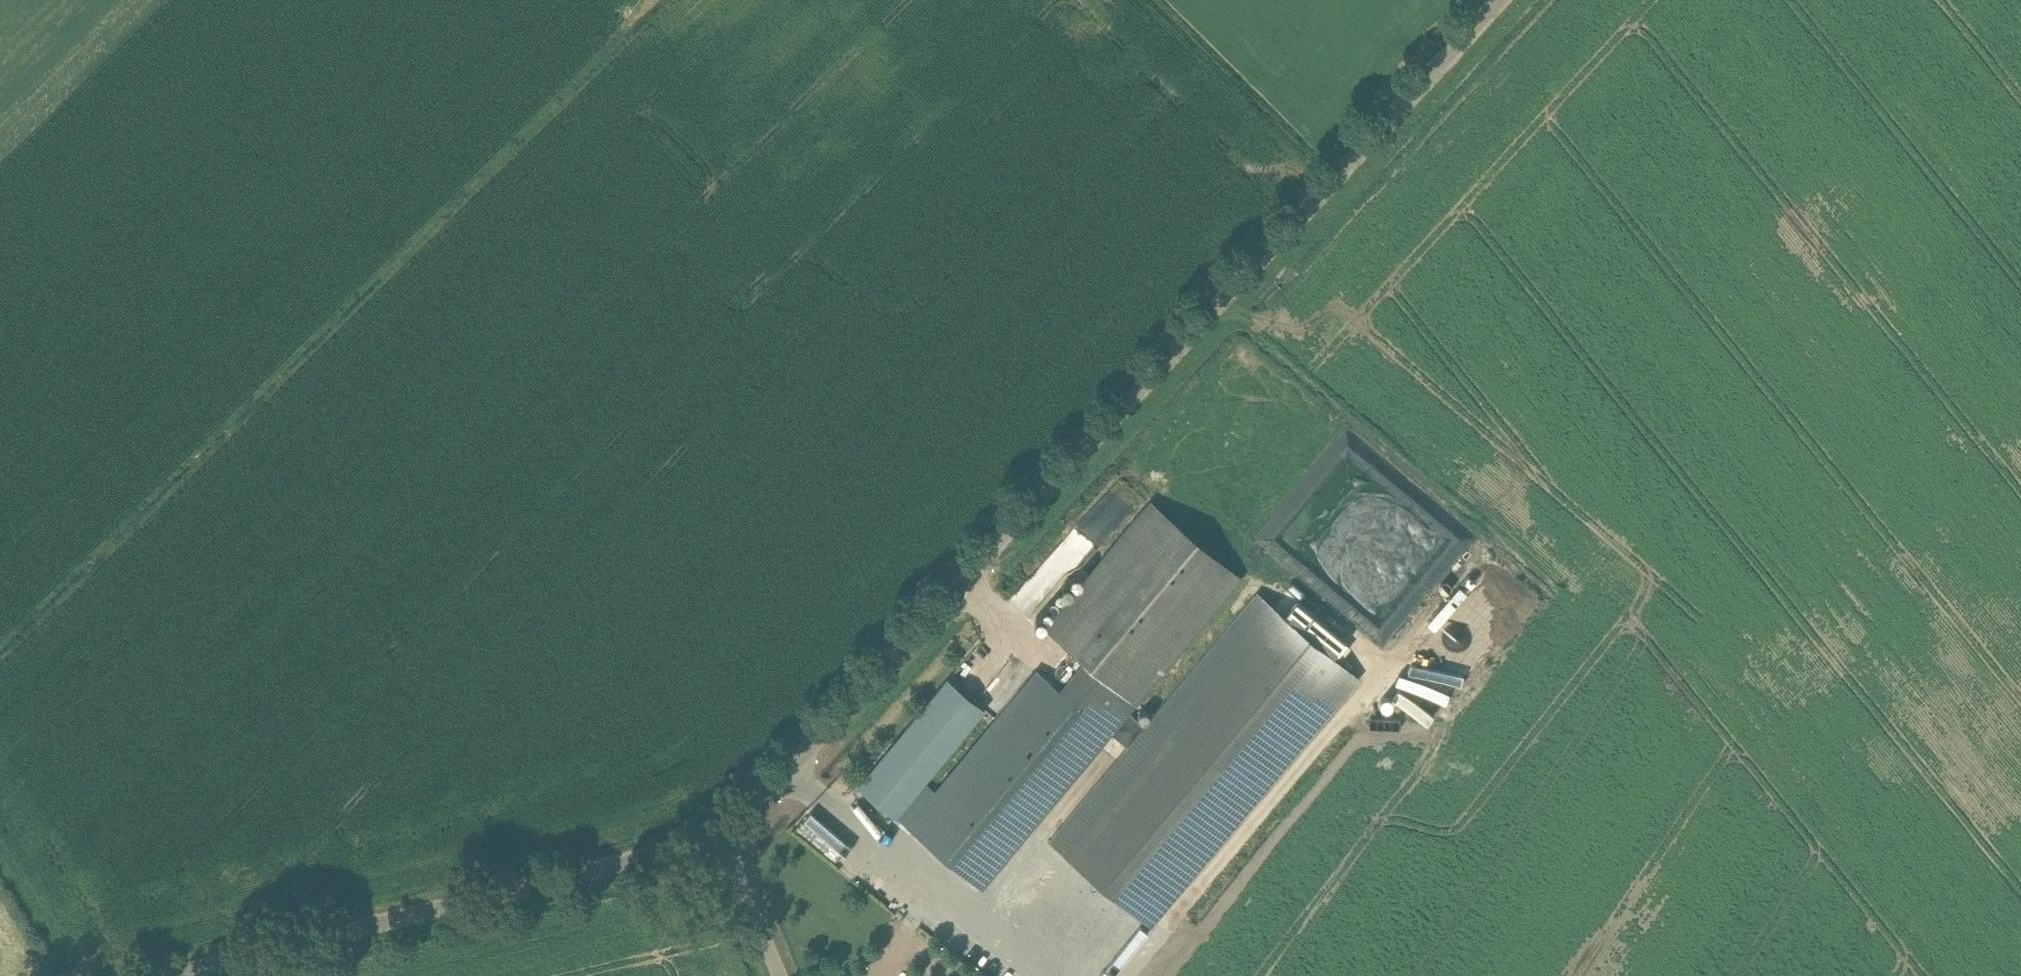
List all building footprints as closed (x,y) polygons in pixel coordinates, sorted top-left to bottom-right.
[(921,810),(907,826),(923,839),(981,888),(1112,731),(1129,746),(1145,726),(1129,712),(1138,701),(1240,579),(1151,503),(1047,625),(1086,657),(1060,688),(1053,683),(1038,670),(937,791),(925,782),(910,801),(921,810)] [(1129,746),(1049,841),(1153,927),(1361,680),(1328,652),(1336,643),(1295,610),(1288,618),(1257,592),(1145,726),(1129,746)] [(895,816),(985,709),(948,678),(858,785),(895,816)]
